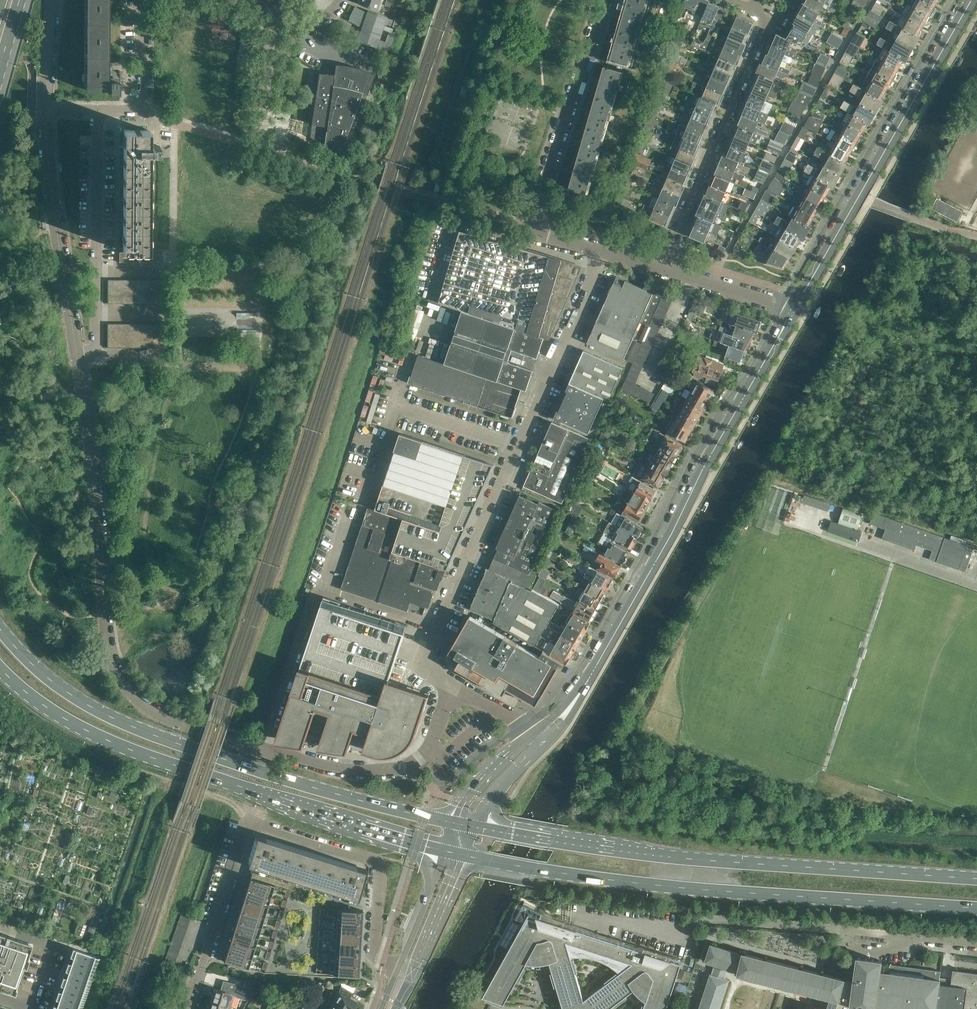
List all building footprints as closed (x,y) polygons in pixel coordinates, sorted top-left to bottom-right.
[(84,84),(87,84),(87,90),(107,90),(107,87),(111,87),(111,94),(120,94),(120,82),(119,82),(119,80),(111,80),(111,82),(109,82),(110,2),(110,0),(85,0),(84,84)] [(359,3),(377,9),(378,6),(379,7),(381,0),(358,0),(358,1),(359,2),(359,3)] [(693,12),(699,0),(686,0),(685,2),(683,6),(679,15),(690,19),(693,12)] [(690,19),(688,22),(692,23),(696,14),(702,16),(702,18),(710,2),(710,0),(699,0),(693,12),(690,19)] [(804,3),(820,12),(823,7),(833,12),(835,9),(829,5),(820,0),(806,0),(804,3)] [(850,5),(861,12),(866,2),(863,0),(853,0),(850,5)] [(913,7),(929,17),(932,12),(931,10),(934,6),(924,0),(917,0),(913,7)] [(712,23),(714,18),(719,8),(720,6),(710,2),(702,18),(700,22),(711,27),(712,23)] [(820,12),(803,2),(797,12),(818,24),(819,24),(824,27),(826,24),(823,22),(816,18),(820,12)] [(885,7),(876,2),(871,10),(880,15),(885,7)] [(619,31),(636,36),(639,25),(641,26),(643,20),(641,19),(645,8),(627,3),(619,31)] [(908,4),(903,14),(923,26),(925,22),(926,22),(929,17),(913,7),(908,4)] [(394,29),(390,27),(392,19),(368,11),(367,13),(355,6),(350,15),(348,20),(362,27),(358,40),(375,46),(374,49),(387,54),(395,32),(393,31),(394,29)] [(719,8),(714,18),(720,21),(725,11),(719,8)] [(883,17),(870,10),(864,21),(868,24),(876,28),(883,17)] [(818,24),(797,12),(791,22),(813,34),(818,24)] [(900,18),(897,24),(901,27),(901,28),(903,28),(903,27),(914,34),(915,33),(919,35),(921,32),(920,30),(923,26),(903,14),(898,12),(896,15),(900,18)] [(737,16),(733,26),(749,33),(753,23),(737,16)] [(893,37),(896,39),(913,49),(916,44),(915,43),(918,37),(919,35),(915,33),(914,34),(903,27),(903,28),(901,28),(901,27),(897,24),(890,20),(886,27),(896,33),(893,37)] [(841,26),(848,30),(851,25),(845,21),(841,26)] [(813,34),(793,23),(785,37),(791,40),(816,51),(819,46),(809,41),(813,34)] [(733,26),(729,36),(745,43),(749,33),(733,26)] [(838,36),(843,39),(848,30),(844,27),(838,36)] [(636,36),(619,31),(610,60),(628,65),(629,61),(631,53),(633,54),(635,48),(633,47),(636,36)] [(785,37),(775,32),(771,43),(787,50),(794,53),(796,49),(789,46),(791,40),(785,37)] [(866,37),(857,32),(851,42),(860,47),(866,37)] [(843,39),(838,36),(832,33),(826,42),(838,48),(843,39)] [(721,45),(724,46),(740,53),(745,43),(729,36),(726,42),(722,41),(721,45)] [(887,49),(890,50),(890,51),(901,57),(901,59),(904,61),(905,60),(909,54),(910,54),(913,49),(896,39),(893,45),(880,37),(876,43),(884,48),(886,49),(887,49)] [(671,48),(672,48),(681,52),(686,42),(675,38),(671,48)] [(704,44),(694,40),(692,44),(702,48),(704,44)] [(854,57),(860,47),(851,42),(845,52),(853,56),(854,57)] [(771,43),(767,53),(783,60),(785,54),(801,61),(803,57),(794,53),(787,50),(771,43)] [(724,46),(720,56),(736,63),(740,53),(724,46)] [(878,57),(878,58),(898,69),(900,65),(902,65),(904,61),(901,59),(901,57),(890,51),(890,50),(887,49),(886,49),(884,48),(878,57)] [(673,50),(669,59),(675,62),(679,53),(673,50)] [(845,52),(839,62),(847,67),(853,56),(845,52)] [(767,53),(762,63),(779,70),(778,70),(787,74),(789,74),(790,70),(780,66),(783,60),(767,53)] [(826,67),(830,57),(821,53),(816,63),(826,67)] [(707,58),(705,62),(732,74),(736,63),(720,56),(717,63),(707,58)] [(878,58),(872,68),(893,80),(896,75),(895,73),(898,69),(878,58)] [(669,60),(665,68),(671,71),(675,62),(669,60)] [(732,74),(705,62),(704,66),(714,71),(711,77),(727,84),(732,74)] [(762,63),(758,73),(774,80),(776,75),(783,78),(786,76),(787,74),(778,70),(779,70),(762,63)] [(821,78),(826,67),(816,63),(811,73),(821,78)] [(312,115),(311,121),(310,131),(314,133),(313,139),(343,156),(375,74),(359,68),(356,67),(351,66),(347,65),(341,64),(335,64),(334,74),(327,73),(319,72),(317,83),(318,83),(312,115)] [(848,71),(838,65),(834,72),(844,78),(848,71)] [(616,89),(618,90),(620,84),(618,83),(621,71),(604,66),(595,96),(613,101),(616,89)] [(872,68),(866,78),(886,89),(888,85),(890,85),(893,80),(872,68)] [(834,72),(828,84),(838,90),(842,81),(852,87),(854,83),(844,78),(834,72)] [(758,73),(753,83),(770,90),(774,92),(779,82),(774,80),(758,73)] [(817,87),(821,78),(811,73),(807,83),(817,87)] [(705,75),(701,84),(723,94),(727,84),(711,77),(705,75)] [(866,78),(861,88),(865,90),(865,91),(867,91),(878,98),(879,96),(883,99),(884,95),(884,94),(886,89),(866,78)] [(663,92),(666,83),(661,81),(658,90),(663,92)] [(723,94),(701,84),(694,81),(692,86),(701,90),(700,91),(704,93),(702,97),(700,96),(716,104),(718,104),(723,94)] [(753,83),(749,93),(766,100),(768,95),(775,98),(777,93),(774,92),(770,90),(753,83)] [(813,97),(817,87),(807,83),(803,92),(813,97)] [(863,98),(860,102),(877,112),(880,108),(879,106),(882,100),(883,99),(879,96),(878,98),(867,91),(865,91),(865,90),(861,88),(854,83),(850,90),(863,98)] [(821,94),(824,96),(831,99),(834,94),(824,89),(821,94)] [(806,106),(808,101),(810,101),(812,97),(801,92),(797,102),(806,106)] [(692,93),(688,103),(712,114),(716,104),(700,96),(692,93)] [(774,104),(766,100),(749,93),(745,103),(769,114),(774,104)] [(613,101),(595,96),(587,127),(604,132),(607,120),(609,120),(611,114),(609,114),(613,101)] [(782,108),(801,117),(806,106),(787,98),(782,108)] [(842,107),(854,113),(854,114),(865,121),(864,122),(868,124),(869,123),(872,118),(874,118),(877,112),(860,102),(858,107),(846,100),(842,107)] [(659,103),(652,101),(649,111),(655,113),(659,103)] [(712,114),(688,103),(686,102),(682,112),(691,117),(708,124),(712,114)] [(740,114),(742,115),(759,121),(757,120),(759,115),(762,116),(767,119),(769,114),(745,103),(740,114)] [(821,109),(815,106),(813,110),(814,111),(812,115),(821,120),(824,117),(818,114),(821,109)] [(844,117),(842,120),(842,121),(862,132),(864,128),(866,128),(868,124),(864,122),(865,121),(854,114),(854,113),(852,113),(848,119),(844,117)] [(653,123),(655,117),(647,115),(645,121),(653,123)] [(742,115),(738,124),(754,131),(762,134),(766,136),(768,132),(756,127),(759,121),(742,115)] [(787,115),(785,119),(795,124),(797,119),(787,115)] [(840,124),(836,131),(857,143),(860,138),(859,137),(862,132),(842,121),(842,120),(833,115),(831,119),(836,122),(840,124)] [(822,123),(810,116),(804,126),(810,129),(816,133),(822,123)] [(708,124),(691,117),(687,126),(704,134),(708,124)] [(645,121),(643,127),(650,130),(653,123),(645,121)] [(779,129),(789,134),(794,125),(783,121),(779,129)] [(674,132),(683,136),(699,143),(704,134),(687,126),(678,122),(674,132)] [(738,124),(734,134),(750,141),(750,142),(755,144),(758,138),(760,139),(762,134),(754,131),(738,124)] [(810,129),(804,126),(798,136),(804,139),(810,129)] [(599,150),(600,151),(602,145),(600,144),(604,132),(587,127),(578,157),(595,162),(599,150)] [(120,152),(124,152),(124,250),(149,250),(149,152),(153,152),(153,153),(159,153),(159,145),(153,145),(153,146),(149,146),(149,130),(124,130),(124,146),(120,146),(120,152)] [(774,139),(785,144),(789,135),(779,130),(774,139)] [(829,140),(850,152),(852,149),(854,148),(857,143),(836,131),(830,140),(829,140)] [(669,143),(680,148),(680,147),(697,155),(701,144),(699,143),(683,136),(674,132),(671,139),(669,143)] [(750,141),(734,134),(729,145),(746,152),(750,142),(750,141)] [(766,149),(779,155),(784,144),(770,139),(766,149)] [(850,152),(829,140),(826,144),(832,147),(829,154),(830,155),(831,154),(842,161),(843,159),(846,162),(848,159),(848,157),(850,152)] [(636,152),(637,152),(643,155),(647,145),(639,142),(636,152)] [(794,142),(791,148),(798,152),(801,146),(794,142)] [(680,148),(669,143),(668,146),(676,149),(676,150),(679,151),(676,158),(692,165),(697,155),(680,147),(680,148)] [(729,145),(725,154),(741,161),(741,162),(745,164),(750,153),(746,152),(729,145)] [(846,163),(846,162),(843,159),(842,161),(831,154),(830,155),(829,154),(817,147),(814,154),(825,160),(827,161),(824,166),(841,176),(844,171),(843,169),(846,164),(846,163)] [(791,148),(785,158),(794,163),(800,153),(798,152),(791,148)] [(637,152),(632,163),(638,166),(647,169),(651,159),(643,155),(637,152)] [(765,153),(762,159),(773,164),(776,157),(765,153)] [(723,154),(719,164),(735,171),(739,173),(740,169),(741,168),(737,167),(739,161),(741,162),(741,161),(725,154),(723,154)] [(595,162),(578,157),(569,188),(586,193),(590,181),(592,181),(594,175),(592,175),(595,162)] [(841,176),(824,166),(809,157),(803,169),(810,173),(817,178),(829,184),(828,185),(832,187),(832,186),(833,187),(836,181),(838,181),(841,176)] [(668,162),(667,165),(688,174),(692,165),(676,158),(673,164),(668,162)] [(774,164),(773,164),(762,159),(760,163),(757,170),(768,174),(774,164)] [(785,159),(779,169),(787,173),(792,163),(785,159)] [(632,163),(628,172),(634,175),(638,166),(632,163)] [(688,174),(667,165),(664,164),(662,168),(670,172),(667,177),(684,185),(688,174)] [(719,164),(714,174),(731,181),(735,171),(719,164)] [(779,183),(781,184),(787,173),(779,169),(773,179),(779,183)] [(763,183),(768,174),(757,170),(753,179),(762,183),(763,183)] [(810,173),(805,183),(811,185),(810,186),(826,195),(828,192),(830,191),(832,187),(828,185),(829,184),(817,178),(810,173)] [(714,174),(710,184),(727,191),(731,181),(714,174)] [(667,177),(663,188),(679,195),(684,185),(667,177)] [(773,179),(767,190),(775,194),(778,189),(776,188),(779,183),(773,179)] [(750,188),(756,191),(758,186),(752,183),(750,188)] [(621,195),(630,198),(634,188),(630,186),(625,184),(621,195)] [(710,184),(706,194),(722,201),(727,191),(710,184)] [(754,196),(756,191),(750,188),(745,186),(742,192),(754,196)] [(810,186),(805,197),(821,206),(824,202),(823,200),(826,195),(810,186)] [(663,188),(658,198),(675,206),(679,195),(663,188)] [(766,190),(761,199),(762,200),(770,205),(776,195),(775,194),(767,190),(766,190)] [(794,204),(799,207),(814,216),(816,212),(818,212),(821,206),(805,197),(797,192),(792,203),(794,204)] [(706,194),(701,204),(715,210),(718,212),(725,215),(730,204),(722,201),(706,194)] [(653,196),(649,206),(670,215),(675,206),(658,198),(653,196)] [(738,204),(746,208),(750,201),(741,197),(738,204)] [(963,211),(937,198),(931,208),(957,222),(963,211)] [(764,215),(770,205),(762,200),(761,199),(755,210),(764,215)] [(670,215),(649,206),(644,204),(642,208),(652,212),(650,219),(666,225),(670,215)] [(701,204),(697,214),(713,221),(716,216),(726,220),(728,216),(721,213),(718,212),(715,210),(701,204)] [(788,214),(793,217),(806,224),(806,223),(810,225),(812,222),(811,220),(814,216),(799,207),(794,204),(788,214)] [(697,214),(693,225),(713,233),(716,234),(720,224),(713,221),(697,214)] [(773,221),(781,225),(785,218),(777,214),(773,221)] [(793,217),(786,229),(800,237),(799,238),(802,239),(802,238),(803,239),(806,233),(808,233),(810,230),(809,228),(810,227),(809,227),(810,225),(806,223),(806,224),(793,217)] [(693,225),(688,235),(704,242),(707,236),(710,238),(709,239),(716,241),(718,235),(713,233),(693,225)] [(799,243),(802,239),(799,238),(800,237),(784,228),(783,227),(779,233),(769,227),(767,231),(777,237),(795,248),(797,244),(799,243)] [(582,266),(460,230),(439,302),(462,310),(515,328),(527,332),(544,337),(549,339),(582,266)] [(758,240),(765,244),(768,240),(761,236),(758,240)] [(770,246),(769,247),(789,259),(792,254),(794,253),(795,252),(795,250),(795,249),(795,248),(777,237),(774,242),(772,241),(769,246),(770,246)] [(756,260),(765,263),(784,268),(786,264),(788,264),(789,261),(789,259),(769,247),(769,249),(768,248),(765,253),(758,251),(756,259),(756,260)] [(119,252),(119,262),(153,262),(153,252),(119,252)] [(617,276),(587,342),(624,359),(634,337),(643,341),(643,339),(646,335),(648,330),(650,325),(652,320),(654,315),(657,310),(659,305),(661,300),(663,295),(664,293),(646,284),(644,288),(617,276)] [(664,293),(663,295),(673,299),(675,294),(665,290),(664,293)] [(663,295),(661,300),(671,304),(673,299),(663,295)] [(695,299),(692,307),(699,310),(702,301),(695,299)] [(661,300),(659,305),(668,309),(671,304),(661,300)] [(437,317),(440,303),(429,301),(426,315),(437,317)] [(659,305),(657,310),(666,314),(668,309),(659,305)] [(425,311),(410,306),(398,344),(413,349),(425,311)] [(452,343),(445,363),(521,389),(522,389),(526,390),(533,370),(508,362),(512,349),(537,357),(544,337),(527,332),(515,328),(462,310),(456,331),(452,343)] [(657,310),(654,315),(664,319),(666,314),(657,310)] [(690,311),(687,317),(693,320),(695,314),(690,311)] [(654,315),(652,320),(662,324),(664,319),(654,315)] [(734,319),(732,324),(757,332),(759,328),(760,326),(761,323),(761,321),(743,315),(741,321),(734,319)] [(652,320),(650,325),(660,329),(662,324),(652,320)] [(721,325),(719,330),(752,341),(757,332),(732,324),(731,329),(726,328),(721,325)] [(650,325),(648,330),(657,334),(660,329),(650,325)] [(648,330),(646,335),(655,339),(657,334),(648,330)] [(728,338),(726,343),(747,351),(752,341),(719,330),(718,334),(728,338)] [(646,335),(643,339),(653,344),(655,339),(646,335)] [(643,341),(641,344),(651,349),(653,344),(643,339),(643,341)] [(747,351),(715,340),(713,345),(723,348),(728,350),(725,356),(743,362),(747,351)] [(641,344),(639,349),(649,354),(651,349),(641,344)] [(639,349),(637,354),(647,359),(649,354),(639,349)] [(584,350),(569,383),(609,400),(623,367),(584,350)] [(637,354),(635,359),(644,364),(647,359),(637,354)] [(419,355),(410,383),(512,416),(521,389),(445,363),(445,364),(419,355)] [(696,371),(695,374),(696,376),(701,378),(703,377),(704,374),(718,379),(720,373),(723,372),(724,369),(722,367),(723,364),(700,356),(694,371),(696,371)] [(635,359),(633,364),(642,368),(644,364),(635,359)] [(633,364),(630,369),(640,373),(642,368),(633,364)] [(630,369),(628,374),(638,378),(640,373),(630,369)] [(628,374),(626,379),(635,384),(638,378),(628,374)] [(626,379),(621,389),(635,396),(635,395),(640,386),(635,384),(626,379)] [(692,388),(690,392),(708,402),(710,398),(711,397),(714,393),(713,392),(714,391),(697,381),(697,382),(696,382),(694,381),(690,387),(692,388)] [(554,417),(562,421),(593,434),(609,400),(569,383),(566,390),(568,391),(559,410),(558,410),(554,417)] [(667,384),(664,389),(669,393),(673,388),(667,384)] [(640,386),(635,395),(640,397),(645,388),(641,385),(640,386)] [(645,388),(640,397),(645,400),(650,391),(645,388)] [(687,398),(685,401),(702,411),(704,409),(705,408),(707,404),(707,402),(708,402),(690,392),(688,390),(685,397),(687,398)] [(650,391),(645,400),(649,403),(655,393),(650,391)] [(624,404),(628,396),(621,393),(617,401),(624,404)] [(662,393),(658,399),(663,402),(667,396),(662,393)] [(662,401),(658,399),(652,408),(657,410),(662,401)] [(677,410),(679,411),(697,421),(698,419),(700,418),(702,414),(702,412),(702,411),(685,401),(683,404),(681,403),(677,410)] [(672,419),(674,421),(691,431),(692,429),(694,429),(696,425),(696,423),(697,421),(679,411),(677,410),(672,419)] [(666,429),(668,431),(669,431),(685,441),(686,440),(687,439),(690,435),(689,434),(691,431),(674,421),(672,424),(670,422),(666,429)] [(524,486),(562,503),(591,439),(552,422),(524,486)] [(660,432),(654,443),(657,444),(677,455),(679,451),(681,451),(683,448),(682,446),(683,445),(667,436),(660,432)] [(400,433),(375,509),(404,519),(393,551),(440,567),(448,569),(494,464),(400,433)] [(657,444),(651,455),(671,466),(673,461),(675,461),(677,458),(676,456),(677,455),(657,444)] [(651,455),(644,465),(665,476),(665,475),(667,475),(669,472),(668,470),(671,466),(651,455)] [(634,473),(642,478),(659,487),(659,486),(661,486),(663,483),(662,481),(665,476),(644,465),(640,462),(634,473)] [(636,484),(632,491),(650,501),(651,500),(652,499),(654,496),(654,495),(656,490),(641,482),(632,476),(629,480),(636,484)] [(594,483),(583,478),(581,481),(592,486),(594,483)] [(627,501),(626,501),(644,511),(645,510),(646,510),(648,507),(648,505),(650,501),(632,491),(626,487),(620,497),(627,501)] [(799,508),(803,496),(794,493),(790,505),(799,508)] [(494,558),(490,569),(513,578),(512,581),(530,589),(539,569),(533,567),(559,510),(539,501),(539,503),(520,495),(496,548),(498,548),(494,558)] [(620,511),(623,513),(638,521),(641,517),(642,516),(644,513),(644,512),(644,511),(626,501),(620,511)] [(572,513),(576,506),(571,504),(567,511),(572,513)] [(363,523),(341,589),(408,611),(409,607),(417,610),(416,612),(424,614),(426,607),(429,608),(435,588),(438,589),(441,579),(442,579),(445,572),(439,570),(440,567),(393,551),(404,519),(375,509),(368,507),(364,519),(363,523)] [(861,514),(843,509),(841,514),(838,522),(856,529),(861,514)] [(789,523),(793,511),(788,510),(784,521),(785,521),(789,523)] [(578,518),(568,512),(559,528),(570,534),(578,518)] [(874,512),(873,516),(870,523),(886,529),(882,538),(914,549),(916,544),(932,550),(929,559),(966,571),(975,543),(968,541),(967,545),(874,512)] [(612,523),(620,527),(637,537),(638,536),(639,536),(641,533),(641,532),(643,526),(626,517),(618,513),(612,523)] [(828,530),(858,541),(862,531),(857,530),(831,521),(828,530)] [(611,530),(608,534),(609,535),(614,538),(630,547),(631,548),(632,547),(634,546),(635,544),(635,542),(637,537),(620,527),(612,523),(610,522),(607,527),(611,530)] [(606,539),(603,544),(607,546),(604,552),(605,553),(622,563),(623,562),(626,561),(627,559),(626,557),(629,552),(627,551),(630,547),(609,535),(606,539)] [(591,554),(594,549),(586,545),(584,549),(591,554)] [(555,560),(561,549),(556,546),(550,557),(555,560)] [(596,560),(596,561),(594,565),(598,567),(614,577),(615,576),(617,576),(618,575),(619,574),(619,572),(618,571),(621,565),(600,553),(596,560)] [(569,554),(566,559),(575,565),(578,559),(569,554)] [(590,566),(584,576),(585,577),(584,577),(607,590),(610,585),(612,585),(613,582),(613,580),(613,579),(590,566)] [(471,609),(483,614),(495,619),(494,622),(536,645),(542,635),(548,625),(550,621),(560,604),(546,596),(539,592),(533,589),(532,590),(530,589),(512,581),(513,578),(490,569),(487,567),(486,568),(487,568),(470,609),(470,610),(471,609)] [(546,578),(551,570),(545,567),(541,575),(546,578)] [(539,577),(533,588),(539,592),(545,580),(539,577)] [(584,577),(582,581),(588,585),(585,590),(585,591),(601,600),(602,599),(604,599),(605,596),(605,594),(607,590),(584,577)] [(543,586),(539,592),(546,596),(549,589),(543,586)] [(583,595),(580,600),(596,609),(597,607),(599,607),(601,604),(600,602),(601,600),(585,591),(585,590),(579,587),(576,591),(583,595)] [(562,600),(560,602),(572,609),(574,610),(574,611),(589,620),(593,614),(595,614),(597,611),(596,609),(580,600),(578,604),(575,602),(564,595),(564,596),(553,590),(551,595),(562,600)] [(300,726),(314,731),(315,734),(323,736),(319,748),(330,749),(337,750),(341,740),(351,743),(355,729),(361,731),(357,746),(365,748),(377,752),(392,753),(406,746),(415,733),(419,723),(427,702),(431,689),(390,676),(407,626),(340,604),(341,602),(324,597),(285,714),(276,739),(294,741),(300,726)] [(559,604),(554,615),(554,614),(554,615),(556,616),(560,610),(563,609),(564,607),(559,604)] [(572,611),(571,613),(566,622),(585,632),(591,621),(589,620),(574,611),(572,611)] [(540,656),(500,633),(471,616),(450,652),(462,658),(457,667),(504,694),(507,688),(536,704),(562,661),(550,654),(544,650),(540,656)] [(550,621),(548,625),(579,642),(585,632),(566,622),(563,628),(550,621)] [(548,625),(542,635),(573,653),(579,642),(548,625)] [(542,635),(536,645),(550,654),(562,661),(567,664),(573,653),(542,635)] [(345,864),(259,837),(250,863),(261,867),(257,879),(275,885),(249,968),(263,972),(334,977),(339,882),(342,875),(345,864)] [(246,888),(271,896),(274,885),(250,877),(249,877),(246,888)] [(268,906),(271,896),(246,888),(243,898),(268,906)] [(264,916),(268,906),(243,898),(239,908),(264,916)] [(261,927),(264,916),(239,908),(236,919),(261,927)] [(363,910),(337,909),(336,908),(336,920),(362,922),(363,910)] [(191,917),(181,914),(179,919),(189,923),(191,917)] [(675,984),(681,964),(529,914),(522,926),(519,928),(517,929),(514,932),(513,935),(512,937),(511,938),(511,941),(512,944),(490,984),(483,997),(487,999),(486,1000),(500,1005),(501,1003),(504,1004),(517,981),(519,982),(526,969),(524,968),(529,960),(533,961),(536,961),(539,961),(541,960),(544,960),(539,969),(546,968),(551,967),(552,972),(550,973),(555,987),(557,986),(561,1002),(560,1006),(559,1008),(610,1008),(614,1006),(615,1008),(626,999),(625,997),(636,989),(639,992),(642,995),(646,999),(644,1006),(642,1006),(641,1008),(667,1008),(675,984)] [(189,923),(179,919),(177,924),(187,928),(189,923)] [(258,937),(261,927),(236,919),(233,929),(258,937)] [(361,933),(362,922),(336,920),(335,931),(361,933)] [(187,928),(177,924),(175,929),(186,933),(187,928)] [(186,933),(175,929),(174,934),(184,938),(186,933)] [(255,947),(258,937),(233,929),(230,939),(255,947)] [(361,943),(361,933),(335,931),(334,942),(361,943)] [(0,979),(0,989),(14,994),(23,966),(24,966),(32,944),(0,934),(0,979)] [(184,938),(174,934),(172,939),(182,943),(184,938)] [(182,943),(172,939),(170,945),(180,948),(182,943)] [(251,958),(255,947),(230,939),(226,950),(251,958)] [(360,954),(361,943),(334,942),(334,952),(360,954)] [(875,1007),(891,1008),(976,1008),(976,974),(954,970),(953,970),(952,979),(952,982),(939,980),(940,979),(938,979),(925,977),(926,969),(903,966),(890,964),(889,969),(889,972),(880,971),(881,968),(881,967),(879,967),(879,968),(871,967),(871,969),(866,968),(866,966),(857,965),(858,964),(856,964),(854,980),(854,981),(844,980),(844,979),(841,978),(764,958),(743,953),(743,954),(711,944),(705,961),(712,963),(715,964),(712,975),(710,974),(699,1008),(719,1008),(728,980),(724,979),(728,968),(738,971),(738,974),(834,999),(831,1008),(875,1008),(875,1007)] [(180,948),(170,945),(168,950),(178,953),(180,948)] [(73,948),(70,956),(72,956),(70,962),(68,962),(65,970),(67,971),(65,977),(63,976),(60,984),(62,985),(60,991),(55,998),(57,999),(55,1005),(53,1004),(52,1008),(82,1008),(100,957),(73,948)] [(178,953),(168,950),(166,955),(177,958),(178,953)] [(248,967),(251,958),(226,950),(223,960),(229,962),(248,968),(248,967)] [(359,965),(360,954),(334,952),(333,963),(359,965)] [(177,958),(166,955),(165,960),(175,963),(177,958)] [(359,976),(359,965),(333,963),(332,973),(332,974),(333,974),(356,976),(359,976)] [(214,989),(210,1001),(226,1006),(231,1007),(234,996),(245,1000),(245,999),(248,1000),(253,988),(239,984),(222,980),(219,990),(214,989)] [(332,1002),(345,1008),(353,1008),(357,1002),(349,997),(352,992),(342,986),(339,991),(337,990),(334,995),(336,996),(332,1002)] [(304,995),(296,991),(292,998),(301,1003),(304,995)] [(328,1008),(345,1008),(332,1002),(331,1001),(329,1005),(330,1005),(328,1008)]
